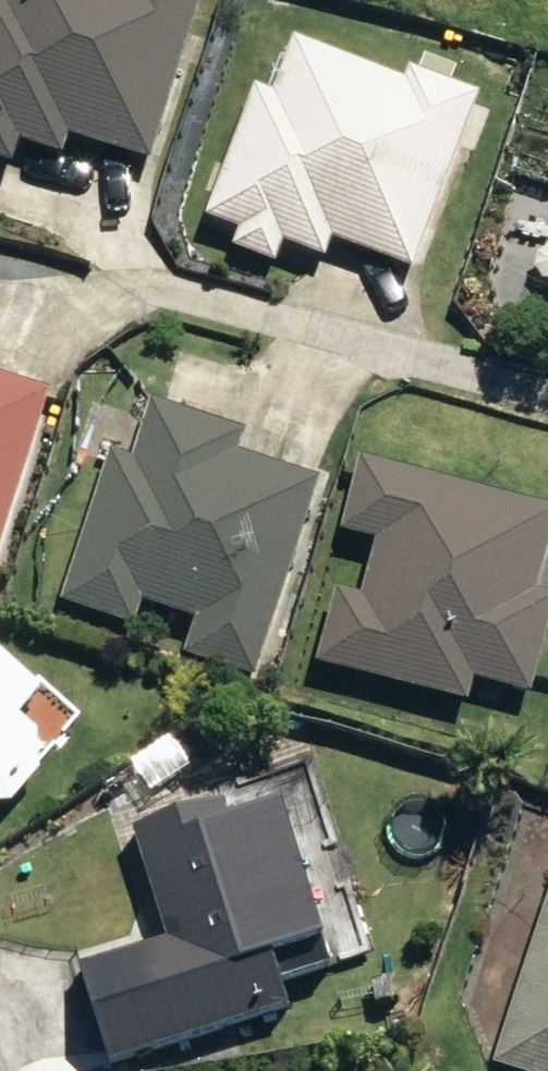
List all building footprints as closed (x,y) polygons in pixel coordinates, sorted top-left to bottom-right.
[(4,167),(11,145),(56,159),(60,144),(141,168),(194,0),(0,0),(0,166),(4,167)] [(228,250),(269,265),(277,245),(321,261),(326,245),(406,276),(470,101),(399,76),(395,85),(286,45),(267,99),(249,93),(203,219),(235,233),(228,250)] [(40,395),(0,383),(0,522),(40,395)] [(177,657),(248,679),(309,487),(227,460),(234,439),(141,410),(122,466),(101,459),(55,604),(128,627),(135,605),(189,622),(177,657)] [(351,464),(332,536),(368,546),(353,601),(331,595),(310,666),(461,707),(466,688),(522,702),(547,606),(526,600),(547,524),(547,518),(351,464)] [(3,812),(30,780),(27,738),(9,724),(30,698),(0,672),(0,813),(3,812)] [(123,772),(145,802),(180,775),(159,746),(123,772)] [(97,1070),(109,1070),(309,1008),(300,981),(319,975),(270,822),(226,837),(217,808),(118,839),(153,948),(66,975),(97,1070)] [(491,1070),(547,1070),(547,887),(490,1070),(491,1070)]
